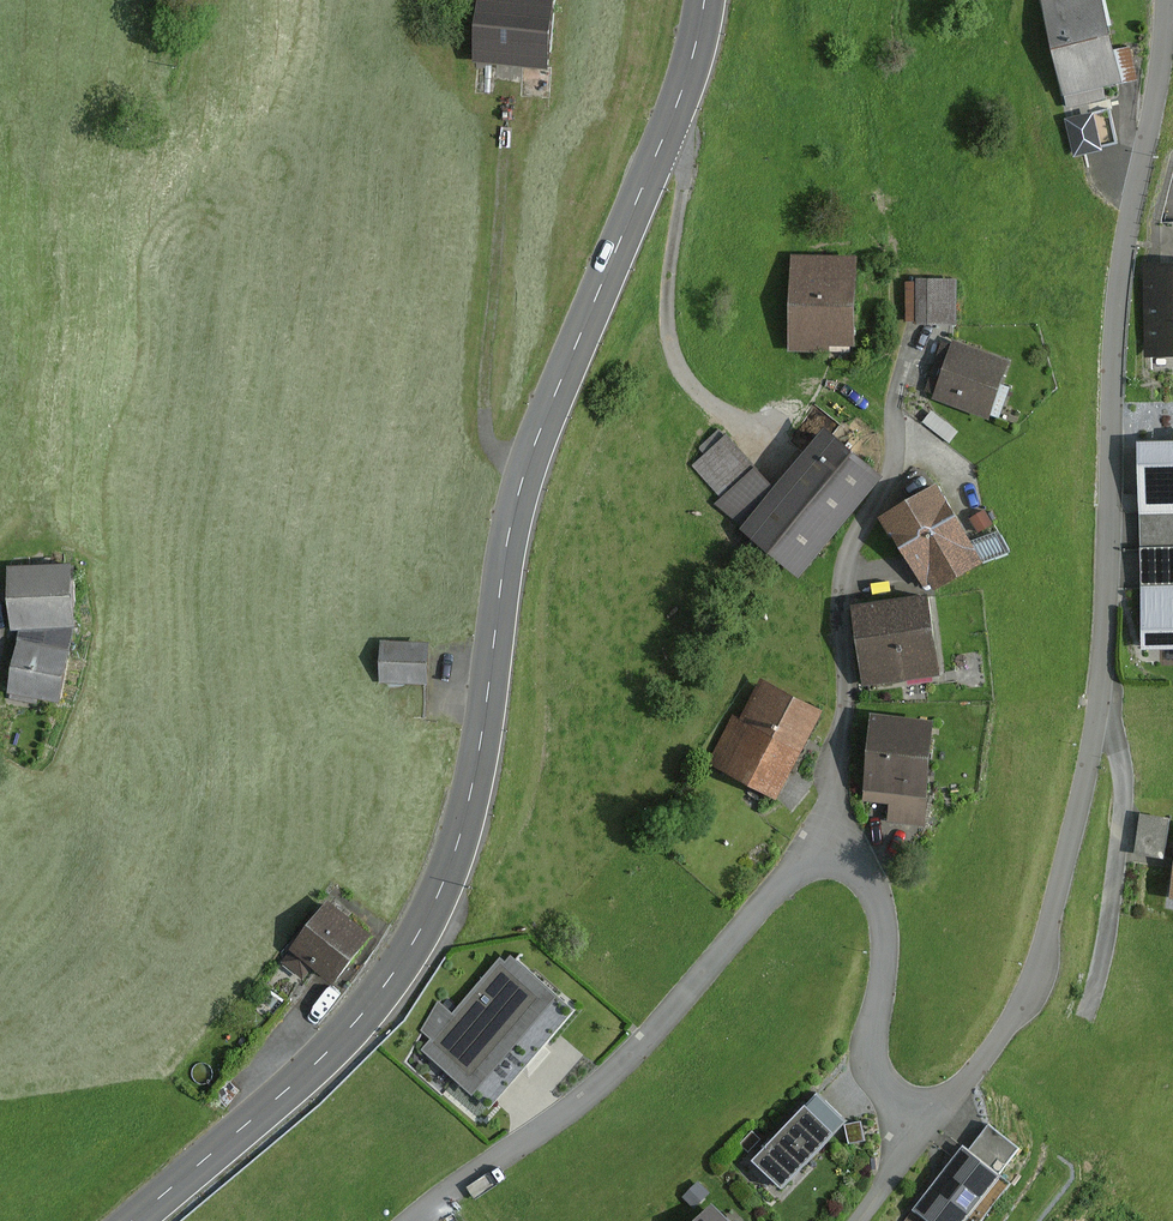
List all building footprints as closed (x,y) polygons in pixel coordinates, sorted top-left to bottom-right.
[(462,61),(537,68),(544,0),(468,0),(462,61)] [(1065,108),(1105,100),(1102,87),(1119,83),(1112,50),(1101,0),(1041,0),(1065,108)] [(1129,46),(1112,50),(1119,83),(1137,80),(1129,46)] [(1109,109),(1065,120),(1074,157),(1102,150),(1101,147),(1118,143),(1109,109)] [(1172,264),(1172,222),(1160,223),(1161,264),(1172,264)] [(855,256),(791,255),(789,351),(829,352),(830,345),(853,345),(855,256)] [(1142,264),(1144,358),(1172,357),(1172,264),(1161,264),(1142,264)] [(952,282),(907,281),(907,329),(952,330),(952,282)] [(1008,362),(953,341),(931,398),(986,419),(1008,362)] [(932,411),(923,422),(949,442),(958,431),(932,411)] [(773,488),(726,434),(693,465),(720,497),(713,504),(741,525),(737,529),(798,577),(881,477),(824,428),(773,488)] [(1137,441),(1138,513),(1172,513),(1172,433),(1172,441),(1137,441)] [(881,517),(901,550),(956,517),(936,485),(881,517)] [(983,509),(969,518),(978,533),(992,524),(983,509)] [(1138,513),(1139,547),(1172,547),(1172,513),(1138,513)] [(956,517),(901,550),(923,586),(930,582),(934,590),(982,562),(956,517)] [(1139,547),(1140,584),(1172,583),(1172,547),(1139,547)] [(0,573),(0,633),(61,629),(57,569),(0,573)] [(1140,584),(1141,650),(1172,649),(1172,583),(1140,584)] [(925,596),(850,606),(860,684),(936,674),(925,596)] [(426,644),(378,641),(374,683),(422,687),(426,644)] [(10,642),(0,680),(0,693),(42,704),(55,654),(10,642)] [(823,710),(758,677),(737,718),(732,715),(708,763),(778,799),(823,710)] [(934,721),(871,715),(862,800),(890,803),(888,823),(923,827),(934,721)] [(1140,813),(1133,853),(1163,859),(1171,818),(1140,813)] [(325,902),(279,962),(303,980),(312,968),(333,984),(370,936),(325,902)] [(575,1007),(511,954),(498,958),(452,1014),(437,1002),(421,1029),(431,1038),(422,1050),(490,1111),(575,1007)] [(816,1093),(752,1161),(781,1188),(845,1120),(816,1093)] [(860,1121),(845,1125),(849,1143),(864,1140),(860,1121)] [(988,1124),(967,1151),(998,1175),(1019,1148),(988,1124)] [(913,1209),(929,1220),(981,1220),(1009,1184),(998,1175),(967,1151),(961,1147),(913,1209)] [(696,1182),(682,1197),(694,1208),(708,1192),(696,1182)] [(694,1220),(728,1220),(711,1204),(694,1220)]
